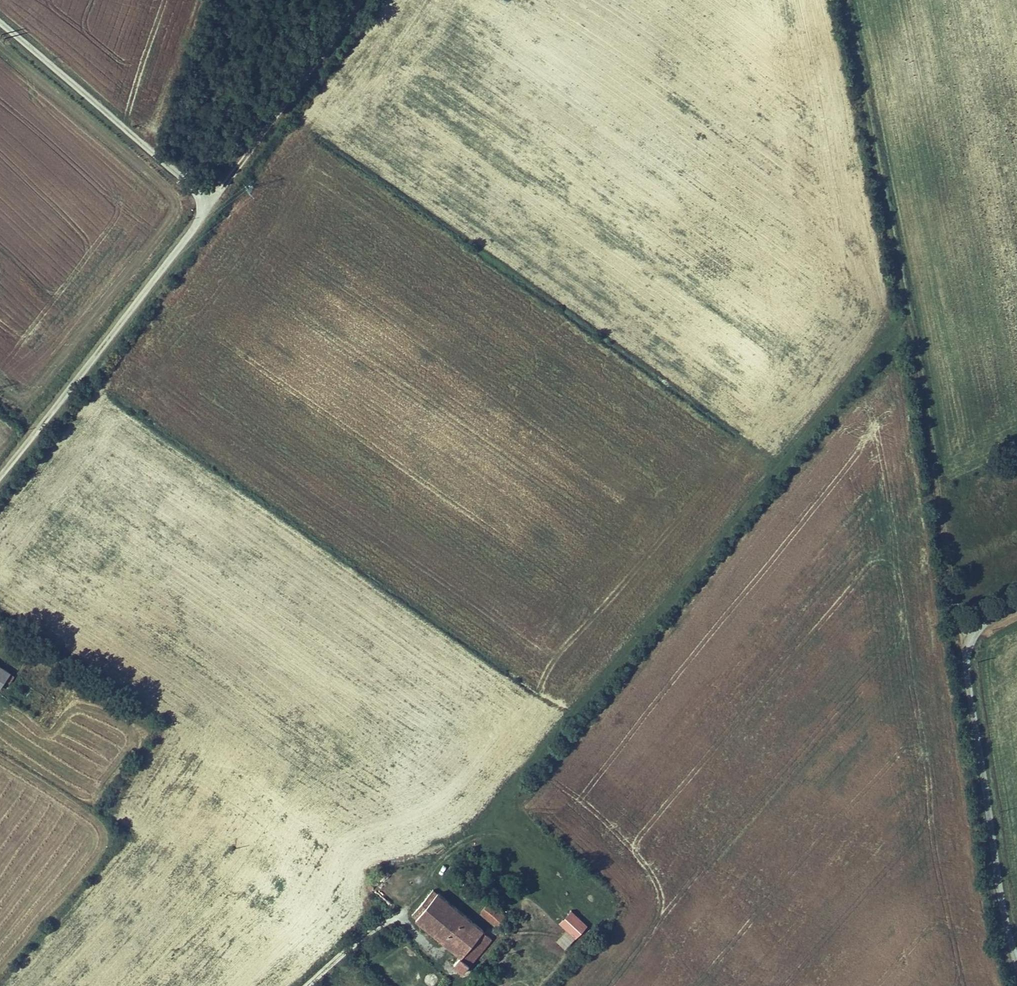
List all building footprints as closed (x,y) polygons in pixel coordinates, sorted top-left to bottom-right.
[(0,658),(0,683),(5,688),(18,673),(0,658)] [(462,915),(432,892),(410,919),(440,942),(462,915)] [(486,898),(478,908),(496,924),(505,914),(486,898)] [(558,922),(566,929),(556,938),(566,947),(588,923),(571,908),(558,922)] [(535,911),(527,920),(538,930),(546,920),(535,911)] [(479,928),(462,915),(440,942),(458,954),(479,928)] [(515,927),(519,930),(524,924),(521,921),(515,927)] [(524,924),(519,930),(531,941),(537,934),(524,924)] [(491,937),(479,928),(458,954),(451,963),(462,972),(478,951),(491,937)]
